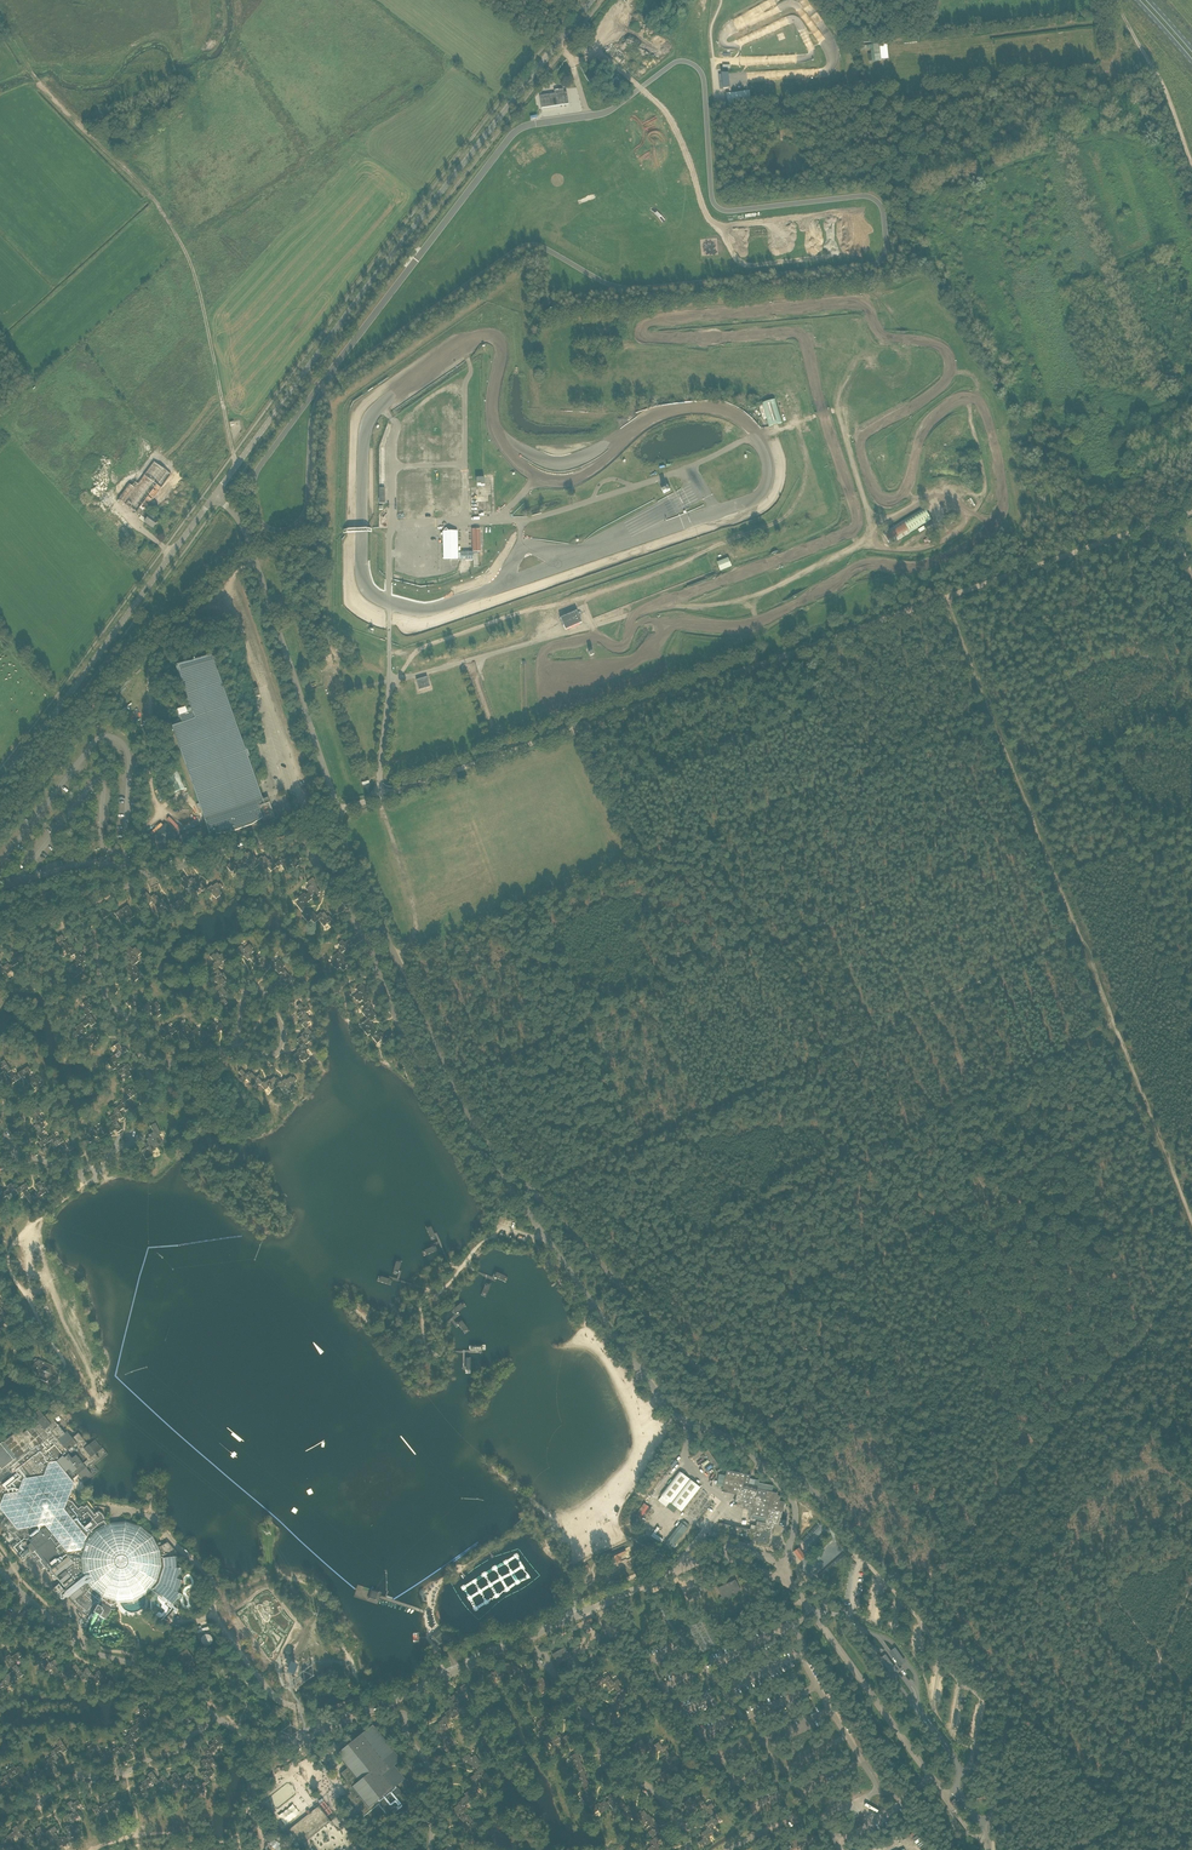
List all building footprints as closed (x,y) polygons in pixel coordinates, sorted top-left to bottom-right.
[(778,34),(781,40),(787,38),(784,32),(778,34)] [(882,60),(881,44),(873,45),(874,45),(861,46),(861,49),(872,48),(873,61),(882,60)] [(730,74),(722,74),(723,89),(724,89),(731,88),(731,87),(730,74)] [(567,92),(564,92),(563,89),(554,91),(555,94),(540,96),(541,108),(569,104),(567,92)] [(727,93),(727,103),(750,102),(749,92),(727,93)] [(775,400),(763,404),(769,426),(781,423),(775,400)] [(660,488),(663,494),(671,490),(668,484),(660,488)] [(931,519),(924,508),(883,533),(890,545),(910,532),(920,527),(928,539),(941,531),(932,519),(931,519)] [(141,509),(136,516),(153,528),(158,521),(141,509)] [(946,511),(938,516),(943,524),(951,519),(946,511)] [(895,525),(893,522),(883,527),(885,530),(895,525)] [(480,551),(480,530),(472,530),(473,552),(480,551)] [(458,553),(458,531),(442,532),(443,559),(461,559),(461,561),(473,561),(473,552),(461,552),(461,553),(458,553)] [(719,561),(730,556),(727,549),(716,553),(719,561)] [(722,570),(734,567),(731,557),(719,561),(722,570)] [(564,630),(581,623),(576,611),(559,618),(564,630)] [(195,719),(172,727),(210,832),(215,831),(216,834),(229,833),(251,824),(262,818),(265,824),(276,820),(268,797),(263,799),(212,655),(177,667),(195,719)] [(330,658),(323,660),(325,666),(332,664),(330,658)] [(427,677),(416,680),(419,690),(430,687),(427,677)] [(152,836),(165,849),(177,836),(165,824),(152,836)] [(243,860),(246,863),(248,866),(252,863),(255,867),(259,864),(262,862),(259,858),(257,860),(254,856),(253,857),(249,852),(247,854),(246,852),(242,855),(245,858),(243,860)] [(290,856),(289,857),(290,859),(287,862),(289,865),(291,864),(294,869),(299,865),(296,862),(301,859),(298,855),(293,859),(290,856)] [(262,856),(259,858),(262,862),(259,864),(265,871),(268,868),(271,871),(277,867),(278,868),(279,867),(276,863),(275,864),(274,863),(273,864),(270,859),(269,860),(265,856),(263,858),(262,856)] [(280,860),(276,863),(279,867),(281,865),(285,869),(289,865),(287,862),(290,859),(289,857),(288,856),(283,860),(280,857),(278,858),(280,860)] [(246,863),(243,860),(242,861),(240,859),(236,862),(235,861),(230,865),(229,863),(226,866),(231,872),(234,869),(237,873),(244,867),(243,866),(246,863)] [(190,886),(192,889),(195,886),(191,881),(193,879),(192,878),(188,881),(184,876),(181,878),(185,883),(182,885),(185,889),(190,886)] [(306,889),(308,892),(311,896),(313,895),(316,898),(319,895),(318,894),(320,892),(317,887),(318,886),(314,882),(316,881),(313,878),(307,883),(309,886),(306,889)] [(202,891),(203,890),(206,888),(205,888),(202,884),(204,882),(202,880),(198,883),(194,879),(193,879),(191,881),(195,886),(192,889),(195,892),(200,889),(202,891)] [(206,888),(203,890),(208,896),(211,893),(216,899),(220,896),(219,895),(222,893),(220,890),(223,887),(221,883),(219,884),(217,882),(213,886),(212,885),(207,889),(206,887),(205,888),(206,888)] [(152,902),(154,905),(157,902),(153,898),(156,896),(154,894),(151,897),(147,892),(143,895),(147,899),(144,902),(147,906),(152,902)] [(296,905),(300,910),(304,907),(308,904),(307,903),(312,899),(310,897),(311,896),(308,892),(306,895),(304,893),(297,899),(300,902),(296,905)] [(164,908),(165,907),(168,906),(167,905),(164,901),(166,899),(164,897),(161,900),(157,895),(156,896),(153,898),(157,902),(154,905),(157,909),(162,905),(164,908)] [(184,909),(182,907),(185,904),(183,900),(181,902),(179,899),(175,903),(174,902),(169,905),(168,904),(167,905),(168,906),(165,907),(170,913),(174,910),(178,916),(182,912),(181,911),(184,909)] [(120,910),(121,912),(119,913),(118,912),(115,914),(122,924),(126,922),(125,919),(129,917),(130,919),(134,916),(127,905),(120,910)] [(314,923),(318,920),(319,919),(316,916),(313,912),(312,913),(308,908),(306,910),(304,907),(300,910),(304,914),(302,916),(308,923),(311,920),(314,923)] [(319,919),(318,920),(324,927),(327,924),(330,927),(336,923),(334,919),(332,920),(329,916),(328,917),(324,912),(322,914),(321,912),(316,916),(319,919)] [(61,949),(63,948),(66,946),(64,943),(62,941),(65,940),(62,935),(51,942),(55,947),(58,945),(61,949)] [(341,948),(339,950),(342,953),(346,949),(348,952),(350,950),(347,946),(352,942),(349,939),(344,943),(342,940),(338,943),(341,948)] [(71,957),(74,955),(78,952),(76,949),(74,950),(70,945),(68,946),(66,942),(64,943),(66,946),(63,948),(67,955),(69,954),(71,957)] [(250,959),(250,960),(254,957),(251,954),(255,950),(250,944),(244,949),(241,945),(235,950),(238,954),(239,953),(242,957),(244,956),(247,961),(250,959)] [(128,957),(131,962),(134,965),(135,964),(139,961),(136,957),(142,953),(138,949),(137,950),(136,947),(133,949),(130,946),(126,949),(127,950),(125,952),(129,956),(128,957)] [(342,953),(339,950),(338,950),(339,951),(334,956),(336,959),(331,964),(334,968),(335,967),(337,970),(340,968),(343,971),(346,968),(345,967),(347,965),(343,961),(345,959),(342,955),(343,954),(342,953)] [(8,955),(13,963),(15,965),(18,963),(17,961),(18,960),(17,958),(22,955),(19,951),(14,954),(12,952),(8,955)] [(78,961),(75,963),(77,966),(78,966),(87,960),(84,955),(82,957),(78,952),(74,955),(78,961)] [(211,965),(216,971),(218,969),(220,968),(218,967),(223,964),(222,963),(226,959),(225,957),(226,955),(223,952),(220,955),(217,952),(215,955),(214,953),(210,957),(215,963),(211,965)] [(266,970),(271,966),(268,963),(268,962),(263,955),(259,958),(257,955),(254,957),(250,960),(253,963),(254,962),(258,967),(259,966),(263,970),(265,969),(266,970)] [(281,972),(282,973),(285,971),(283,968),(285,966),(279,959),(275,962),(272,959),(268,962),(268,963),(271,966),(274,971),(275,970),(279,974),(281,972)] [(134,965),(131,962),(127,965),(128,967),(126,968),(130,973),(128,974),(132,978),(131,979),(134,983),(139,978),(137,974),(141,970),(140,968),(139,969),(135,964),(134,965)] [(0,966),(0,970),(2,973),(4,971),(7,974),(14,970),(12,967),(15,965),(13,963),(10,966),(8,963),(3,967),(1,965),(0,966)] [(77,966),(75,963),(71,966),(75,972),(71,975),(74,978),(84,971),(82,968),(80,969),(78,966),(77,966)] [(212,978),(215,982),(218,979),(222,984),(225,981),(222,977),(225,974),(224,972),(222,974),(218,969),(216,971),(215,972),(217,975),(212,978)] [(285,971),(282,973),(283,975),(279,978),(280,979),(275,983),(277,985),(275,986),(278,990),(282,987),(283,989),(290,983),(287,980),(290,977),(285,971)] [(213,989),(217,993),(220,990),(224,995),(226,993),(227,992),(223,987),(224,986),(223,984),(226,982),(225,981),(222,984),(218,979),(215,982),(218,985),(213,989)] [(362,1000),(365,1004),(368,1001),(367,1000),(370,998),(366,993),(367,992),(364,988),(365,987),(362,984),(356,989),(359,993),(353,997),(356,1001),(357,1000),(359,1003),(362,1000)] [(220,990),(217,993),(219,995),(214,999),(218,1003),(221,1001),(225,1005),(228,1003),(224,998),(227,995),(226,993),(224,995),(220,990)] [(141,1013),(146,1010),(143,1006),(144,1005),(139,999),(135,1002),(132,998),(126,1003),(129,1006),(130,1006),(133,1010),(134,1009),(138,1014),(140,1012),(141,1013)] [(86,1015),(89,1013),(96,1008),(93,1004),(90,1005),(87,1000),(83,1003),(87,1009),(83,1012),(85,1015),(86,1015)] [(143,1006),(146,1010),(149,1014),(150,1013),(154,1018),(156,1016),(157,1018),(161,1015),(158,1012),(161,1009),(159,1007),(160,1006),(157,1001),(151,1006),(148,1002),(144,1005),(143,1006)] [(362,1012),(367,1019),(369,1017),(372,1021),(375,1018),(374,1017),(376,1015),(372,1011),(374,1010),(370,1005),(371,1004),(368,1001),(365,1004),(362,1006),(365,1010),(362,1012)] [(297,1014),(299,1016),(301,1014),(305,1019),(308,1016),(306,1013),(310,1010),(307,1005),(304,1008),(300,1003),(297,1006),(301,1011),(297,1014)] [(88,1019),(82,1023),(84,1026),(85,1027),(90,1024),(91,1026),(96,1023),(89,1013),(86,1015),(88,1019)] [(302,1025),(305,1029),(308,1027),(309,1027),(306,1024),(311,1020),(308,1016),(305,1019),(301,1014),(299,1016),(298,1016),(302,1021),(298,1024),(300,1026),(302,1025)] [(369,1035),(373,1039),(377,1036),(375,1033),(377,1032),(373,1027),(374,1026),(371,1022),(372,1021),(369,1017),(367,1019),(363,1022),(366,1026),(362,1029),(368,1036),(369,1035)] [(208,1030),(205,1032),(208,1036),(210,1035),(211,1037),(216,1033),(217,1034),(221,1031),(222,1032),(225,1029),(221,1023),(217,1026),(214,1022),(207,1028),(208,1030)] [(82,1037),(84,1040),(86,1038),(84,1034),(86,1033),(82,1027),(84,1026),(82,1023),(76,1027),(78,1030),(75,1032),(80,1039),(82,1037)] [(190,1039),(193,1037),(190,1033),(192,1031),(187,1025),(183,1028),(179,1023),(173,1029),(175,1032),(176,1031),(177,1032),(178,1031),(182,1036),(183,1035),(187,1039),(189,1038),(190,1039)] [(172,1035),(175,1032),(173,1029),(171,1030),(167,1026),(163,1029),(165,1032),(161,1036),(164,1039),(169,1035),(171,1038),(173,1037),(172,1035)] [(297,1043),(301,1047),(304,1044),(305,1045),(312,1040),(309,1036),(312,1033),(308,1027),(305,1029),(304,1030),(305,1031),(301,1034),(302,1036),(297,1039),(299,1041),(297,1043)] [(190,1033),(193,1037),(194,1035),(198,1040),(199,1039),(203,1043),(205,1042),(206,1043),(209,1040),(207,1037),(208,1036),(205,1032),(203,1029),(199,1031),(196,1028),(192,1031),(190,1033)] [(381,1032),(377,1036),(373,1039),(377,1044),(381,1040),(384,1044),(390,1039),(389,1037),(392,1034),(389,1031),(388,1032),(386,1030),(382,1034),(381,1032)] [(86,1038),(84,1040),(86,1043),(90,1041),(95,1047),(99,1044),(95,1039),(98,1037),(95,1032),(86,1038)] [(119,1052),(116,1054),(118,1058),(128,1051),(125,1046),(122,1048),(119,1043),(114,1046),(119,1052)] [(304,1044),(301,1047),(297,1050),(298,1052),(293,1055),(295,1057),(293,1059),(296,1062),(300,1059),(302,1062),(304,1060),(305,1061),(309,1058),(305,1052),(308,1049),(305,1045),(304,1044)] [(115,1069),(117,1071),(119,1070),(117,1066),(119,1064),(116,1059),(118,1058),(116,1054),(108,1059),(110,1062),(108,1064),(113,1070),(115,1069)] [(0,1069),(0,1074),(4,1071),(6,1074),(10,1071),(11,1071),(4,1060),(1,1063),(3,1066),(0,1069)] [(128,1064),(119,1070),(117,1071),(119,1075),(123,1072),(128,1078),(132,1076),(128,1071),(131,1069),(128,1064)] [(27,1067),(17,1074),(21,1079),(23,1077),(26,1081),(30,1078),(26,1073),(29,1070),(27,1067)] [(247,1079),(249,1082),(253,1080),(249,1075),(251,1073),(249,1071),(246,1074),(242,1069),(238,1072),(242,1076),(239,1079),(242,1083),(247,1079)] [(14,1076),(10,1071),(6,1074),(9,1079),(8,1080),(12,1085),(21,1079),(17,1074),(14,1076)] [(259,1085),(260,1084),(262,1083),(259,1078),(261,1076),(259,1074),(256,1077),(252,1072),(251,1073),(249,1075),(253,1080),(249,1082),(252,1086),(257,1082),(259,1085)] [(277,1085),(278,1086),(281,1090),(285,1087),(289,1092),(293,1089),(293,1088),(295,1086),(293,1083),(297,1080),(294,1077),(292,1078),(291,1076),(286,1080),(285,1079),(281,1082),(277,1085)] [(31,1079),(30,1078),(26,1081),(29,1084),(31,1083),(35,1089),(37,1087),(40,1091),(42,1090),(40,1087),(42,1085),(38,1078),(35,1080),(33,1077),(31,1079)] [(271,1091),(278,1086),(277,1085),(281,1082),(277,1077),(276,1079),(274,1077),(270,1080),(269,1079),(264,1083),(264,1082),(262,1083),(260,1084),(265,1090),(268,1087),(271,1091)] [(127,1094),(123,1096),(126,1101),(136,1094),(133,1089),(131,1091),(127,1086),(123,1089),(127,1094)] [(122,1104),(117,1107),(119,1111),(124,1108),(126,1111),(131,1107),(126,1101),(123,1096),(119,1099),(122,1104)] [(109,1118),(112,1123),(116,1120),(116,1121),(119,1119),(120,1120),(124,1118),(119,1111),(117,1107),(113,1110),(114,1112),(113,1113),(114,1114),(109,1118)] [(34,1117),(35,1119),(37,1122),(40,1120),(41,1119),(37,1113),(40,1111),(38,1108),(28,1114),(31,1119),(34,1117)] [(38,1136),(41,1133),(45,1131),(43,1128),(45,1127),(40,1120),(37,1122),(35,1119),(33,1120),(36,1124),(34,1126),(38,1131),(36,1133),(38,1136)] [(114,1125),(108,1129),(111,1134),(116,1130),(118,1133),(122,1130),(116,1121),(116,1120),(112,1123),(114,1125)] [(142,1150),(142,1151),(143,1153),(142,1153),(146,1159),(153,1155),(152,1152),(156,1150),(155,1149),(163,1145),(159,1136),(162,1134),(155,1123),(150,1126),(153,1132),(149,1135),(150,1137),(146,1139),(148,1143),(146,1144),(145,1145),(147,1148),(142,1150)] [(102,1126),(95,1131),(97,1134),(94,1136),(96,1138),(100,1135),(101,1137),(107,1134),(108,1136),(111,1134),(108,1129),(106,1126),(103,1128),(102,1126)] [(97,1134),(95,1131),(94,1130),(90,1133),(89,1131),(87,1132),(86,1130),(82,1133),(89,1143),(94,1140),(93,1137),(94,1136),(97,1134)] [(50,1141),(52,1144),(54,1143),(49,1137),(46,1139),(41,1133),(38,1136),(41,1141),(38,1142),(42,1147),(50,1141)] [(53,1148),(60,1144),(64,1142),(61,1138),(58,1141),(53,1134),(49,1137),(54,1143),(52,1144),(51,1145),(53,1148)] [(64,1142),(60,1144),(63,1149),(60,1151),(64,1155),(74,1148),(72,1145),(68,1148),(64,1142)] [(35,1184),(41,1193),(42,1195),(46,1193),(45,1190),(46,1189),(45,1188),(50,1184),(47,1180),(42,1184),(40,1181),(35,1184)] [(8,1189),(4,1192),(6,1196),(12,1192),(15,1196),(18,1194),(18,1193),(16,1190),(11,1183),(7,1186),(8,1189)] [(26,1183),(16,1190),(18,1193),(21,1191),(25,1197),(26,1197),(29,1195),(30,1194),(27,1190),(27,1189),(29,1188),(26,1183)] [(30,1197),(29,1195),(26,1197),(25,1197),(30,1205),(33,1203),(34,1204),(42,1199),(40,1196),(42,1195),(41,1193),(37,1195),(36,1193),(30,1197)] [(430,1225),(424,1227),(430,1242),(436,1240),(434,1235),(430,1225)] [(432,1248),(422,1252),(424,1258),(438,1252),(435,1246),(432,1248)] [(397,1259),(393,1274),(398,1275),(399,1272),(402,1261),(397,1259)] [(508,1278),(495,1272),(492,1277),(495,1279),(505,1283),(508,1278)] [(389,1280),(378,1277),(377,1282),(390,1286),(391,1281),(389,1280)] [(492,1284),(487,1281),(485,1285),(480,1295),(486,1298),(492,1284)] [(466,1307),(463,1303),(452,1310),(455,1315),(457,1313),(466,1307)] [(0,1327),(7,1322),(5,1320),(8,1318),(3,1312),(0,1314),(1,1316),(0,1317),(0,1327)] [(460,1319),(456,1322),(458,1326),(465,1334),(469,1331),(460,1319)] [(54,1581),(57,1578),(69,1593),(66,1596),(72,1603),(81,1612),(84,1615),(94,1621),(95,1622),(100,1625),(103,1621),(104,1621),(106,1622),(111,1612),(116,1612),(116,1605),(121,1605),(133,1603),(145,1597),(148,1594),(151,1591),(152,1592),(155,1595),(156,1596),(156,1597),(158,1599),(161,1603),(163,1604),(163,1609),(166,1613),(161,1615),(159,1614),(156,1619),(166,1628),(170,1623),(165,1619),(173,1608),(171,1607),(172,1605),(174,1607),(183,1596),(180,1594),(182,1585),(183,1583),(183,1582),(180,1581),(183,1569),(178,1569),(177,1553),(168,1543),(158,1548),(152,1537),(140,1527),(125,1523),(110,1524),(107,1525),(105,1521),(106,1520),(103,1514),(98,1511),(95,1514),(87,1505),(84,1507),(81,1507),(78,1509),(72,1502),(68,1500),(74,1484),(72,1480),(74,1479),(78,1475),(83,1482),(92,1475),(86,1468),(99,1459),(95,1454),(102,1449),(95,1441),(88,1445),(78,1433),(72,1438),(67,1432),(65,1433),(48,1413),(44,1416),(39,1410),(30,1417),(35,1424),(31,1427),(29,1424),(25,1427),(27,1430),(24,1433),(22,1431),(18,1434),(16,1432),(3,1443),(3,1442),(0,1444),(0,1508),(0,1509),(0,1513),(1,1513),(2,1514),(3,1514),(4,1513),(6,1516),(1,1524),(4,1533),(2,1535),(6,1540),(3,1543),(5,1546),(12,1541),(14,1544),(11,1547),(23,1561),(30,1555),(41,1570),(46,1567),(50,1572),(48,1573),(54,1581)] [(756,1548),(769,1551),(774,1548),(776,1535),(780,1536),(782,1526),(780,1526),(785,1502),(780,1501),(781,1496),(778,1496),(779,1493),(772,1492),(773,1486),(759,1483),(759,1481),(750,1479),(751,1475),(727,1470),(726,1475),(718,1474),(716,1486),(723,1487),(723,1489),(737,1492),(735,1502),(745,1504),(744,1509),(753,1510),(751,1519),(766,1522),(766,1523),(757,1521),(756,1526),(751,1525),(750,1529),(724,1524),(722,1534),(758,1541),(756,1548)] [(661,1496),(682,1512),(700,1488),(680,1471),(661,1496)] [(661,1523),(657,1528),(654,1526),(652,1528),(662,1538),(665,1535),(659,1530),(664,1525),(661,1523)] [(676,1530),(682,1535),(688,1528),(681,1523),(676,1530)] [(672,1536),(666,1545),(673,1550),(679,1540),(672,1536)] [(606,1557),(609,1562),(615,1559),(616,1563),(622,1561),(618,1552),(606,1557)] [(719,1589),(724,1599),(740,1591),(735,1581),(719,1589)] [(691,1594),(690,1592),(687,1594),(689,1600),(700,1595),(698,1591),(691,1594)] [(440,1647),(443,1650),(448,1645),(443,1640),(442,1641),(440,1639),(444,1635),(438,1630),(430,1638),(437,1646),(439,1645),(441,1646),(440,1647)] [(553,1655),(558,1663),(570,1656),(565,1648),(553,1655)] [(186,1665),(185,1663),(188,1660),(190,1663),(194,1660),(187,1649),(175,1657),(182,1668),(186,1665)] [(894,1649),(892,1651),(901,1664),(903,1663),(894,1649)] [(5,1657),(14,1670),(14,1671),(19,1668),(16,1665),(15,1665),(13,1662),(23,1655),(20,1651),(11,1657),(10,1654),(5,1657)] [(41,1660),(45,1666),(50,1663),(47,1658),(49,1656),(46,1652),(36,1658),(38,1662),(41,1660)] [(884,1656),(882,1658),(892,1671),(894,1670),(884,1656)] [(50,1668),(54,1674),(58,1672),(59,1671),(55,1666),(58,1664),(55,1659),(50,1663),(45,1666),(44,1667),(46,1670),(50,1668)] [(517,1677),(520,1675),(523,1672),(521,1669),(520,1670),(516,1665),(515,1666),(512,1661),(510,1663),(508,1661),(505,1664),(507,1667),(504,1670),(507,1673),(508,1672),(511,1676),(514,1673),(517,1677)] [(77,1673),(79,1676),(83,1673),(82,1673),(76,1664),(71,1667),(73,1670),(71,1671),(68,1673),(71,1677),(77,1673)] [(291,1664),(287,1672),(288,1673),(289,1673),(295,1676),(298,1668),(291,1664)] [(88,1676),(90,1680),(94,1677),(94,1676),(88,1667),(84,1670),(85,1671),(82,1673),(83,1673),(79,1676),(82,1681),(88,1676)] [(505,1675),(507,1673),(504,1670),(503,1667),(498,1671),(497,1669),(492,1673),(492,1671),(488,1674),(492,1680),(496,1678),(499,1681),(506,1676),(505,1675)] [(14,1670),(9,1674),(11,1678),(17,1674),(20,1678),(23,1675),(19,1668),(14,1671),(14,1670)] [(64,1681),(71,1677),(68,1673),(71,1671),(70,1669),(66,1672),(65,1670),(59,1673),(58,1672),(54,1674),(59,1681),(62,1679),(64,1681)] [(94,1677),(90,1680),(93,1684),(100,1680),(102,1684),(106,1681),(99,1671),(96,1673),(97,1674),(94,1676),(94,1677)] [(532,1688),(536,1685),(538,1684),(535,1680),(534,1681),(531,1676),(530,1677),(526,1672),(524,1674),(523,1672),(520,1675),(522,1678),(520,1680),(525,1687),(529,1684),(532,1688)] [(11,1683),(13,1681),(11,1678),(9,1674),(6,1676),(7,1678),(1,1681),(2,1682),(0,1684),(0,1685),(0,1686),(0,1688),(0,1689),(3,1687),(5,1689),(12,1685),(11,1683)] [(604,1684),(608,1689),(613,1686),(609,1681),(611,1680),(608,1676),(604,1679),(601,1676),(598,1678),(599,1680),(603,1685),(604,1684)] [(538,1684),(536,1685),(541,1692),(545,1689),(547,1693),(554,1688),(551,1685),(550,1686),(547,1681),(546,1682),(542,1677),(540,1679),(539,1677),(535,1680),(538,1684)] [(601,1687),(603,1685),(599,1680),(596,1682),(594,1678),(589,1681),(591,1683),(586,1686),(588,1690),(594,1686),(596,1690),(598,1689),(597,1686),(599,1685),(601,1687)] [(614,1692),(615,1694),(621,1690),(618,1686),(621,1684),(618,1679),(614,1682),(611,1679),(611,1680),(609,1681),(613,1686),(608,1689),(609,1689),(611,1690),(614,1688),(616,1691),(614,1692)] [(450,1700),(453,1705),(457,1710),(461,1708),(458,1703),(459,1702),(465,1699),(462,1695),(466,1692),(465,1690),(468,1688),(465,1683),(458,1688),(459,1689),(454,1693),(455,1694),(450,1697),(452,1699),(450,1700)] [(617,1696),(612,1699),(615,1702),(619,1699),(622,1702),(625,1699),(622,1695),(625,1693),(623,1689),(621,1690),(615,1694),(617,1696)] [(613,1705),(608,1708),(611,1712),(616,1709),(618,1712),(621,1709),(618,1705),(622,1702),(619,1699),(615,1702),(612,1699),(611,1699),(613,1702),(612,1704),(613,1705)] [(441,1718),(442,1720),(446,1725),(449,1723),(447,1720),(451,1718),(452,1719),(459,1714),(457,1710),(453,1705),(449,1708),(450,1709),(445,1713),(446,1715),(441,1718)] [(142,1714),(139,1717),(142,1721),(152,1714),(149,1709),(146,1711),(143,1706),(138,1709),(142,1714)] [(542,1714),(540,1715),(544,1720),(547,1718),(550,1716),(551,1718),(553,1717),(551,1713),(556,1709),(554,1706),(549,1709),(547,1706),(542,1709),(546,1714),(543,1716),(542,1714)] [(611,1712),(608,1708),(607,1709),(608,1710),(607,1711),(609,1715),(604,1718),(606,1722),(611,1719),(613,1722),(618,1719),(615,1714),(618,1712),(616,1709),(611,1712)] [(536,1723),(539,1727),(541,1726),(544,1731),(548,1728),(549,1727),(545,1722),(549,1720),(547,1718),(544,1720),(540,1715),(538,1717),(540,1719),(536,1723)] [(138,1723),(132,1727),(135,1732),(140,1728),(141,1731),(146,1728),(142,1721),(139,1717),(135,1719),(138,1723)] [(440,1732),(441,1733),(444,1731),(447,1729),(445,1725),(446,1725),(442,1720),(438,1723),(439,1724),(434,1727),(435,1729),(434,1730),(436,1734),(440,1732)] [(343,1786),(345,1790),(345,1793),(361,1814),(358,1816),(364,1823),(367,1821),(370,1825),(377,1819),(378,1820),(406,1797),(404,1795),(409,1791),(401,1782),(405,1779),(394,1765),(401,1760),(373,1725),(336,1754),(347,1769),(341,1774),(346,1781),(346,1784),(343,1786)] [(542,1735),(545,1740),(549,1738),(547,1736),(545,1733),(549,1730),(548,1728),(544,1731),(541,1726),(539,1727),(541,1730),(536,1733),(539,1738),(542,1735)] [(125,1738),(127,1742),(131,1739),(132,1741),(135,1739),(136,1740),(139,1738),(135,1732),(132,1727),(128,1730),(131,1734),(125,1738)] [(444,1731),(441,1733),(442,1735),(440,1736),(443,1741),(442,1742),(445,1747),(443,1748),(446,1751),(452,1747),(449,1743),(453,1741),(448,1733),(446,1734),(444,1731)] [(209,1746),(210,1748),(214,1745),(216,1748),(222,1744),(221,1742),(224,1740),(219,1733),(215,1735),(217,1737),(212,1741),(213,1743),(209,1746)] [(549,1738),(545,1740),(544,1741),(546,1744),(549,1742),(552,1747),(556,1744),(554,1742),(559,1738),(558,1735),(557,1734),(552,1738),(549,1734),(547,1736),(549,1738)] [(559,1734),(558,1735),(559,1738),(554,1742),(556,1744),(559,1742),(563,1747),(567,1744),(565,1741),(570,1737),(567,1734),(562,1738),(559,1734)] [(130,1745),(124,1749),(127,1754),(131,1750),(133,1753),(138,1750),(132,1741),(131,1739),(127,1742),(130,1745)] [(60,1746),(54,1750),(56,1754),(61,1751),(63,1754),(68,1750),(61,1740),(57,1742),(60,1746)] [(650,1750),(651,1751),(656,1748),(654,1745),(651,1747),(648,1742),(643,1745),(645,1748),(641,1751),(643,1755),(650,1750)] [(660,1753),(665,1749),(668,1748),(665,1744),(662,1747),(658,1742),(654,1745),(656,1748),(651,1751),(654,1755),(659,1751),(660,1753)] [(641,1756),(643,1755),(641,1751),(645,1748),(643,1745),(641,1747),(639,1743),(634,1746),(636,1748),(630,1751),(633,1755),(638,1751),(641,1756)] [(96,1751),(98,1753),(102,1750),(97,1744),(94,1746),(93,1744),(86,1748),(87,1751),(84,1753),(85,1755),(88,1753),(89,1755),(96,1751)] [(202,1750),(208,1758),(211,1755),(210,1754),(216,1749),(216,1748),(214,1745),(210,1748),(208,1749),(207,1746),(202,1750)] [(118,1747),(111,1751),(113,1754),(110,1756),(111,1758),(115,1755),(116,1757),(122,1754),(123,1756),(127,1754),(124,1749),(122,1747),(119,1749),(118,1747)] [(668,1754),(665,1749),(660,1753),(661,1754),(663,1753),(665,1756),(662,1759),(663,1761),(665,1759),(668,1764),(672,1762),(670,1759),(675,1756),(672,1752),(668,1754)] [(46,1760),(49,1764),(53,1762),(53,1763),(56,1762),(57,1763),(61,1760),(56,1754),(54,1750),(50,1752),(53,1756),(46,1760)] [(102,1750),(98,1753),(105,1763),(109,1760),(108,1758),(110,1756),(113,1754),(111,1751),(110,1750),(104,1754),(102,1750)] [(577,1769),(579,1772),(583,1769),(582,1768),(584,1766),(580,1761),(582,1761),(579,1756),(580,1755),(577,1752),(571,1756),(574,1760),(570,1763),(575,1770),(577,1769)] [(476,1768),(477,1769),(481,1766),(478,1763),(480,1762),(475,1755),(471,1757),(469,1754),(463,1758),(465,1761),(466,1761),(469,1765),(471,1764),(474,1769),(476,1768)] [(201,1761),(207,1770),(210,1768),(212,1766),(210,1765),(215,1761),(211,1755),(208,1758),(205,1760),(204,1759),(201,1761)] [(666,1767),(664,1768),(668,1773),(668,1774),(671,1772),(670,1770),(675,1766),(672,1762),(668,1764),(665,1759),(663,1761),(662,1762),(666,1767)] [(51,1768),(45,1772),(48,1776),(52,1773),(54,1776),(60,1773),(53,1763),(53,1762),(49,1764),(51,1768)] [(8,1773),(6,1775),(7,1777),(11,1775),(12,1777),(18,1773),(19,1775),(23,1773),(18,1766),(16,1768),(14,1766),(7,1771),(8,1773)] [(469,1781),(472,1785),(475,1782),(477,1784),(484,1779),(481,1775),(485,1773),(481,1766),(477,1769),(478,1770),(473,1773),(474,1774),(469,1778),(471,1780),(469,1781)] [(199,1773),(205,1781),(205,1782),(209,1779),(210,1778),(209,1777),(214,1773),(210,1768),(207,1770),(204,1772),(203,1771),(199,1773)] [(668,1773),(664,1768),(662,1769),(663,1771),(661,1773),(659,1771),(657,1772),(660,1776),(655,1779),(657,1783),(661,1780),(663,1783),(668,1780),(665,1775),(668,1773)] [(39,1769),(33,1773),(34,1776),(31,1779),(32,1780),(36,1778),(38,1780),(44,1776),(45,1778),(48,1776),(45,1772),(44,1769),(41,1771),(39,1769)] [(582,1786),(584,1789),(588,1787),(587,1785),(589,1784),(586,1779),(587,1778),(584,1774),(585,1773),(583,1769),(579,1772),(576,1774),(579,1777),(575,1780),(580,1787),(582,1786)] [(149,1777),(144,1781),(147,1785),(153,1781),(155,1784),(159,1782),(158,1780),(152,1771),(147,1775),(149,1777)] [(25,1776),(23,1773),(19,1775),(26,1786),(31,1783),(29,1780),(31,1779),(34,1776),(33,1773),(32,1772),(25,1776)] [(172,1778),(168,1780),(171,1785),(177,1781),(179,1785),(183,1782),(181,1778),(180,1779),(175,1772),(171,1776),(172,1778)] [(190,1772),(181,1778),(183,1782),(186,1780),(189,1785),(193,1783),(190,1779),(193,1776),(190,1772)] [(7,1777),(6,1775),(3,1777),(5,1781),(0,1785),(0,1787),(2,1790),(7,1787),(8,1789),(13,1786),(7,1777)] [(164,1776),(158,1780),(159,1782),(155,1784),(158,1788),(164,1784),(167,1788),(171,1785),(168,1780),(167,1781),(164,1776)] [(408,1785),(413,1781),(410,1776),(404,1781),(408,1785)] [(195,1785),(193,1783),(189,1785),(195,1793),(198,1791),(199,1793),(206,1788),(204,1785),(210,1781),(209,1779),(205,1782),(205,1781),(201,1784),(200,1782),(195,1785)] [(149,1788),(147,1785),(144,1781),(141,1783),(142,1785),(137,1789),(135,1791),(136,1793),(133,1794),(135,1796),(138,1794),(139,1797),(147,1791),(146,1790),(149,1788)] [(464,1793),(466,1796),(468,1800),(470,1798),(471,1800),(479,1795),(476,1791),(480,1789),(477,1784),(475,1782),(472,1785),(473,1786),(468,1789),(469,1790),(464,1793)] [(587,1804),(590,1807),(594,1804),(593,1803),(595,1801),(591,1796),(592,1796),(589,1791),(591,1790),(588,1787),(584,1789),(582,1791),(584,1795),(581,1798),(586,1805),(587,1804)] [(619,1810),(621,1808),(625,1805),(623,1802),(621,1802),(618,1798),(617,1799),(613,1794),(611,1796),(610,1794),(607,1797),(609,1800),(606,1802),(604,1800),(603,1801),(607,1807),(610,1805),(612,1809),(616,1806),(619,1810)] [(460,1815),(464,1812),(467,1810),(465,1806),(469,1803),(467,1801),(468,1800),(466,1796),(461,1799),(462,1800),(457,1803),(458,1805),(453,1808),(455,1810),(453,1811),(456,1815),(459,1813),(460,1815)] [(694,1810),(697,1808),(696,1808),(704,1802),(702,1799),(697,1803),(695,1799),(692,1801),(693,1803),(690,1805),(687,1801),(685,1802),(690,1810),(693,1809),(694,1810)] [(67,1804),(72,1812),(74,1814),(77,1812),(74,1808),(81,1804),(78,1800),(73,1803),(71,1801),(67,1804)] [(104,1804),(107,1808),(108,1811),(111,1809),(112,1811),(120,1807),(118,1804),(121,1802),(120,1800),(118,1801),(118,1800),(115,1802),(114,1800),(108,1804),(107,1802),(104,1804)] [(607,1807),(603,1801),(600,1804),(599,1802),(594,1805),(594,1804),(590,1807),(594,1813),(598,1810),(601,1814),(608,1809),(607,1807)] [(690,1810),(685,1802),(682,1804),(684,1807),(679,1810),(681,1814),(687,1810),(690,1814),(692,1812),(690,1810)] [(708,1812),(711,1817),(714,1815),(711,1810),(715,1808),(711,1803),(707,1806),(704,1802),(696,1808),(697,1808),(698,1808),(701,1813),(702,1812),(704,1814),(708,1812)] [(107,1808),(104,1804),(99,1807),(98,1805),(93,1808),(99,1819),(103,1816),(100,1812),(107,1808)] [(633,1821),(638,1818),(639,1817),(636,1813),(633,1809),(632,1810),(628,1805),(626,1806),(625,1805),(621,1808),(624,1811),(622,1812),(627,1819),(631,1817),(633,1821)] [(647,1822),(648,1825),(655,1820),(653,1818),(652,1818),(649,1814),(647,1815),(644,1810),(642,1811),(641,1810),(636,1813),(639,1817),(638,1818),(643,1825),(647,1822)] [(65,1815),(71,1824),(73,1826),(76,1824),(73,1820),(80,1816),(77,1812),(74,1814),(72,1812),(70,1814),(69,1813),(65,1815)] [(464,1812),(460,1815),(461,1816),(459,1817),(462,1822),(461,1823),(464,1828),(463,1828),(466,1832),(471,1828),(468,1825),(473,1821),(467,1813),(465,1815),(464,1812)] [(704,1825),(705,1828),(709,1825),(712,1828),(719,1824),(716,1819),(719,1817),(716,1813),(714,1815),(711,1817),(709,1818),(710,1820),(705,1823),(706,1824),(704,1825)] [(648,1832),(653,1839),(654,1838),(656,1842),(661,1839),(660,1837),(662,1836),(659,1831),(660,1830),(657,1825),(658,1824),(655,1820),(648,1825),(652,1829),(648,1832)] [(64,1828),(69,1834),(72,1838),(74,1836),(72,1832),(78,1828),(76,1824),(73,1826),(71,1824),(68,1826),(68,1825),(64,1828)] [(347,1834),(345,1830),(340,1829),(337,1830),(338,1827),(333,1826),(332,1826),(331,1829),(329,1824),(329,1825),(325,1827),(326,1828),(323,1829),(328,1836),(328,1837),(329,1833),(332,1831),(334,1833),(335,1831),(336,1834),(334,1835),(333,1842),(335,1842),(336,1846),(339,1846),(337,1848),(338,1849),(341,1849),(342,1845),(345,1846),(348,1845),(345,1841),(347,1834)] [(701,1836),(702,1838),(706,1835),(708,1838),(715,1833),(712,1828),(709,1825),(705,1828),(706,1829),(701,1833),(703,1835),(701,1836)] [(13,1832),(8,1835),(11,1839),(17,1835),(20,1838),(23,1836),(22,1835),(16,1826),(11,1829),(13,1832)] [(55,1826),(44,1833),(47,1837),(48,1835),(49,1837),(51,1836),(54,1840),(58,1838),(59,1838),(55,1833),(58,1831),(55,1826)] [(37,1832),(32,1835),(35,1840),(41,1836),(44,1840),(47,1837),(44,1833),(40,1827),(35,1830),(37,1832)] [(25,1833),(22,1835),(23,1836),(20,1838),(22,1842),(29,1838),(31,1842),(35,1840),(32,1835),(28,1829),(24,1832),(25,1833)] [(59,1840),(58,1838),(54,1840),(59,1847),(62,1846),(63,1848),(70,1843),(68,1840),(72,1838),(69,1834),(66,1836),(67,1837),(66,1837),(67,1838),(66,1838),(65,1836),(59,1840)] [(8,1835),(5,1837),(7,1839),(1,1843),(3,1845),(2,1845),(0,1845),(0,1849),(3,1848),(5,1849),(7,1849),(12,1846),(11,1844),(13,1842),(11,1839),(8,1835)] [(706,1835),(702,1838),(703,1839),(698,1843),(700,1845),(705,1842),(707,1846),(711,1843),(708,1838),(706,1835)] [(658,1847),(659,1846),(656,1842),(654,1838),(653,1839),(649,1842),(651,1846),(647,1848),(649,1849),(660,1849),(658,1847)] [(271,1847),(277,1849),(283,1849),(284,1848),(285,1846),(274,1840),(272,1846),(271,1847)]
